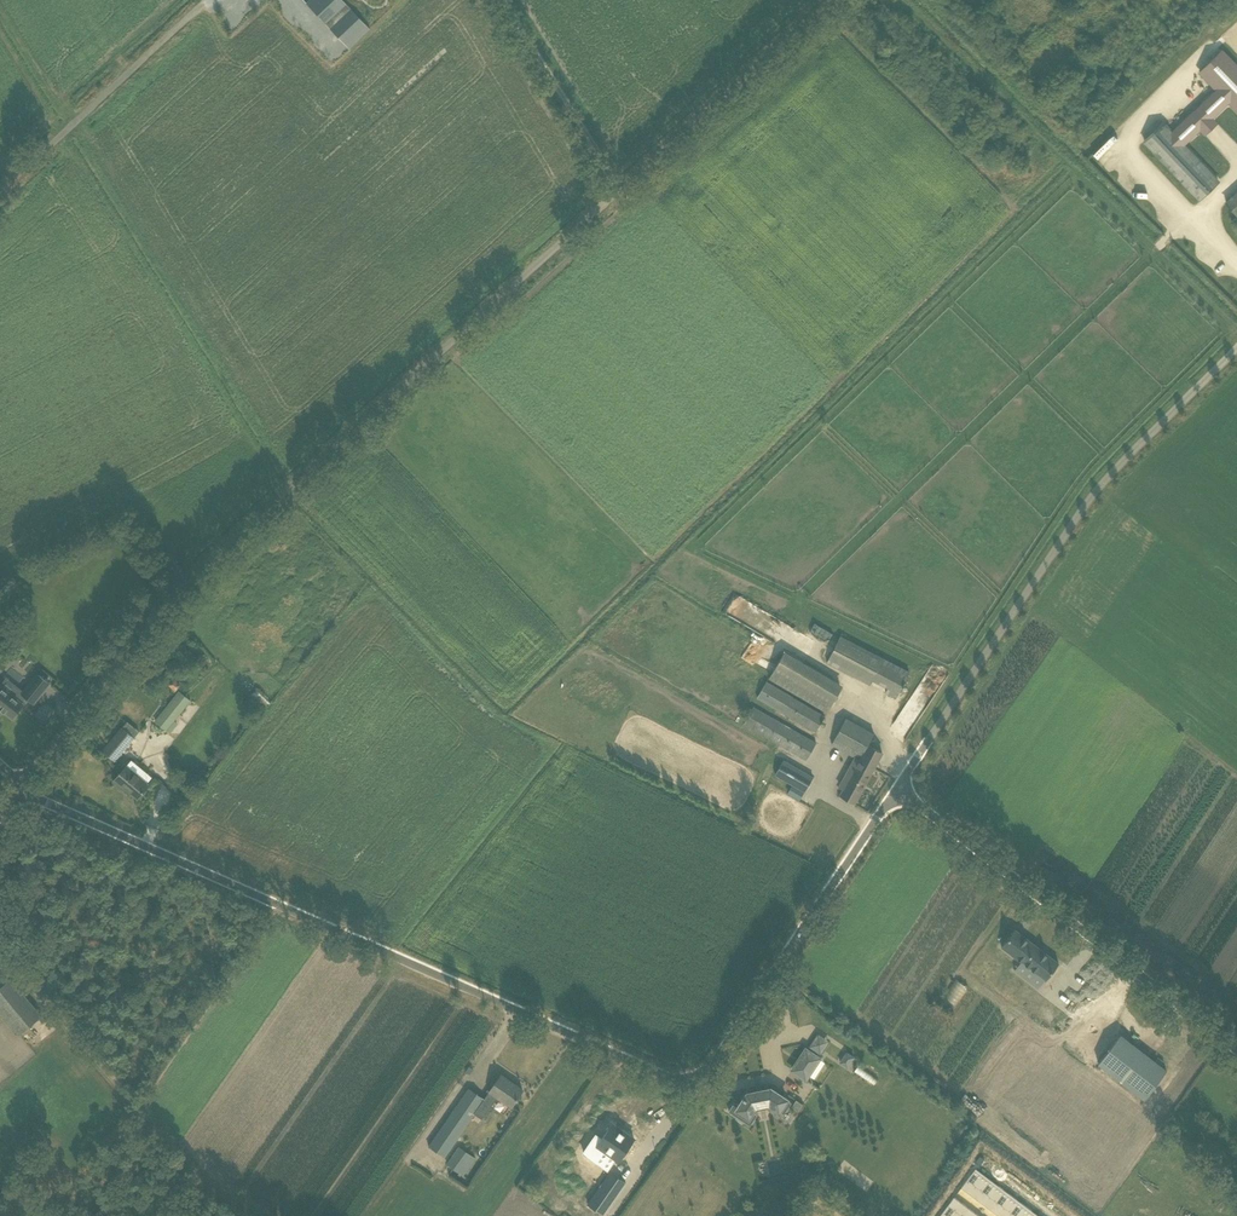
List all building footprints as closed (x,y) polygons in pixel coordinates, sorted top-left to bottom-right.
[(344,0),(310,0),(307,3),(349,48),(370,28),(344,0)] [(1144,144),(1198,201),(1219,182),(1185,145),(1199,132),(1226,106),(1228,103),(1236,113),(1236,65),(1222,50),(1222,51),(1199,73),(1216,91),(1171,133),(1164,125),(1144,144)] [(1226,202),(1236,214),(1236,192),(1226,202)] [(1226,246),(1222,249),(1233,261),(1236,258),(1226,246)] [(1211,256),(1206,261),(1219,274),(1224,270),(1211,256)] [(1223,278),(1235,287),(1236,285),(1236,284),(1226,275),(1223,278)] [(781,646),(792,627),(733,594),(723,613),(781,646)] [(841,636),(826,662),(870,684),(873,679),(888,687),(885,692),(896,698),(909,672),(841,636)] [(844,684),(785,651),(769,679),(827,712),(844,684)] [(34,703),(50,684),(37,674),(22,693),(34,703)] [(816,731),(825,715),(767,681),(757,697),(816,731)] [(0,685),(0,707),(2,709),(1,710),(5,713),(5,712),(13,717),(24,704),(0,685)] [(180,691),(154,721),(167,730),(192,700),(180,691)] [(34,714),(43,723),(53,713),(44,704),(34,714)] [(807,759),(816,742),(753,706),(744,724),(807,759)] [(854,803),(882,752),(867,744),(873,734),(847,719),(833,744),(856,757),(846,775),(850,778),(841,794),(854,803)] [(103,751),(115,761),(134,737),(122,727),(103,751)] [(784,760),(775,775),(804,791),(814,775),(784,760)] [(125,787),(137,798),(149,784),(127,766),(114,781),(123,789),(125,787)] [(791,786),(787,792),(799,799),(803,793),(791,786)] [(1015,929),(1001,946),(1045,980),(1059,963),(1015,929)] [(11,978),(0,987),(0,1011),(19,1034),(42,1015),(11,978)] [(944,1000),(956,1007),(968,985),(956,978),(944,1000)] [(1092,1053),(1103,1043),(1093,1032),(1082,1042),(1092,1053)] [(1120,1035),(1098,1063),(1144,1099),(1167,1070),(1120,1035)] [(805,1078),(819,1058),(806,1050),(792,1070),(805,1078)] [(841,1063),(851,1066),(855,1054),(844,1051),(841,1063)] [(468,1089),(429,1146),(445,1157),(475,1113),(482,1118),(497,1097),(511,1106),(523,1090),(501,1075),(484,1099),(468,1089)] [(786,1108),(790,1102),(771,1089),(762,1090),(756,1091),(756,1092),(747,1093),(745,1098),(744,1097),(743,1099),(744,1099),(740,1105),(735,1102),(729,1111),(737,1117),(741,1112),(748,1117),(755,1106),(769,1104),(779,1111),(782,1106),(786,1108)] [(596,1134),(584,1152),(596,1161),(603,1151),(618,1162),(634,1139),(613,1124),(602,1139),(596,1134)] [(459,1145),(447,1164),(464,1175),(477,1157),(459,1145)] [(1181,1166),(1175,1175),(1188,1183),(1193,1175),(1181,1166)] [(961,1187),(999,1215),(1040,1215),(975,1168),(961,1187)] [(627,1182),(610,1171),(587,1203),(604,1215),(627,1182)] [(939,1215),(979,1215),(954,1197),(939,1215)]
